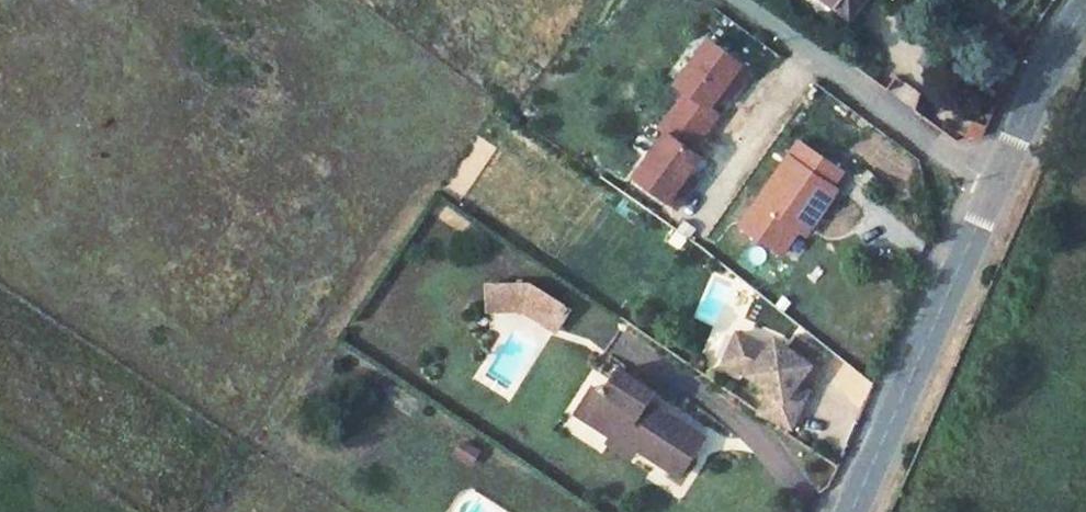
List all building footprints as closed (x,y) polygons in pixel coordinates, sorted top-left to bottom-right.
[(852,9),(860,0),(843,0),(852,9)] [(700,137),(716,116),(712,113),(707,110),(725,87),(734,93),(749,73),(708,42),(674,86),(685,94),(658,130),(664,135),(632,177),(673,209),(687,190),(679,183),(697,159),(688,152),(700,137)] [(805,139),(764,192),(769,198),(751,219),(780,242),(804,208),(810,213),(837,182),(830,178),(839,167),(805,139)] [(473,278),(472,302),(513,300),(522,272),(473,278)] [(522,272),(513,300),(546,321),(561,301),(522,272)] [(762,343),(725,331),(715,361),(741,370),(762,386),(754,410),(789,422),(799,392),(785,387),(793,376),(803,363),(808,366),(817,353),(792,334),(782,347),(767,336),(762,343)] [(588,383),(571,409),(607,432),(612,424),(634,439),(631,444),(675,473),(701,436),(649,404),(648,409),(639,404),(649,391),(613,367),(602,387),(596,383),(594,388),(588,383)] [(802,382),(793,376),(785,387),(799,392),(802,382)] [(607,432),(599,443),(623,457),(631,444),(634,439),(612,424),(607,432)]
